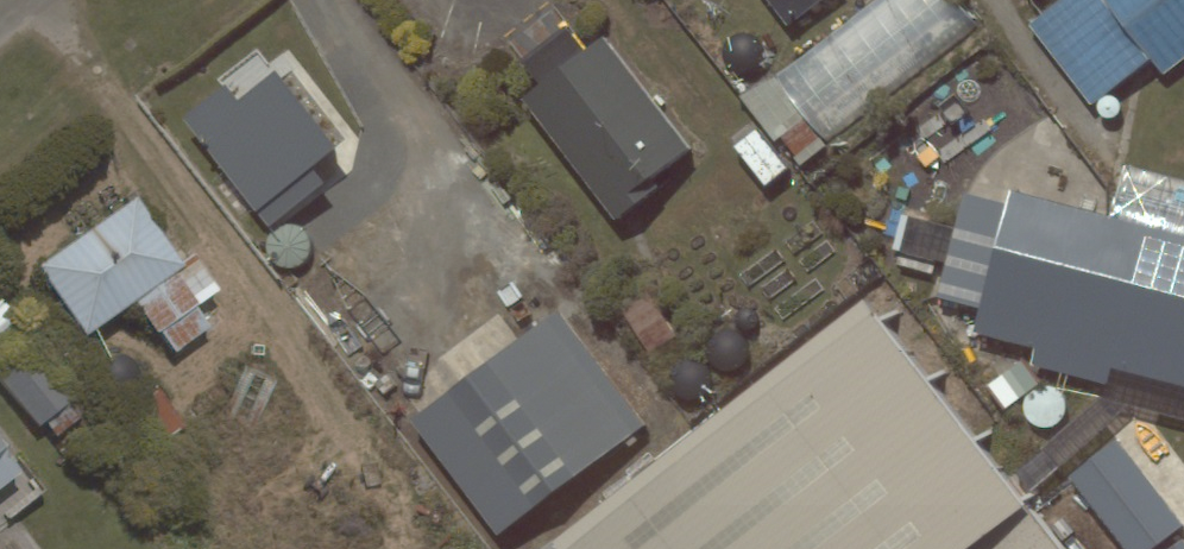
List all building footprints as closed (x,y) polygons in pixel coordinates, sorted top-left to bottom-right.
[(786,24),(818,0),(769,0),(786,24)] [(979,26),(958,0),(875,0),(776,76),(828,143),(979,26)] [(1183,58),(1183,0),(1046,0),(1022,18),(1089,106),(1151,58),(1163,74),(1183,58)] [(539,85),(521,99),(614,221),(659,187),(651,176),(688,148),(604,37),(586,50),(566,25),(519,60),(539,85)] [(255,210),(269,228),(324,185),(310,167),(334,148),(274,72),(237,101),(227,89),(184,121),(198,139),(199,137),(255,210)] [(764,186),(786,169),(756,130),(734,146),(764,186)] [(974,332),(1033,347),(1028,365),(1106,385),(1111,368),(1183,387),(1183,235),(1010,191),(974,332)] [(188,265),(140,196),(41,265),(89,334),(188,265)] [(220,290),(201,263),(142,304),(176,352),(212,326),(197,305),(220,290)] [(644,424),(557,309),(410,419),(497,534),(644,424)] [(873,317),(581,548),(1058,548),(873,317)] [(0,368),(0,377),(41,426),(79,394),(34,340),(0,368)] [(25,467),(0,435),(0,487),(25,467)]
